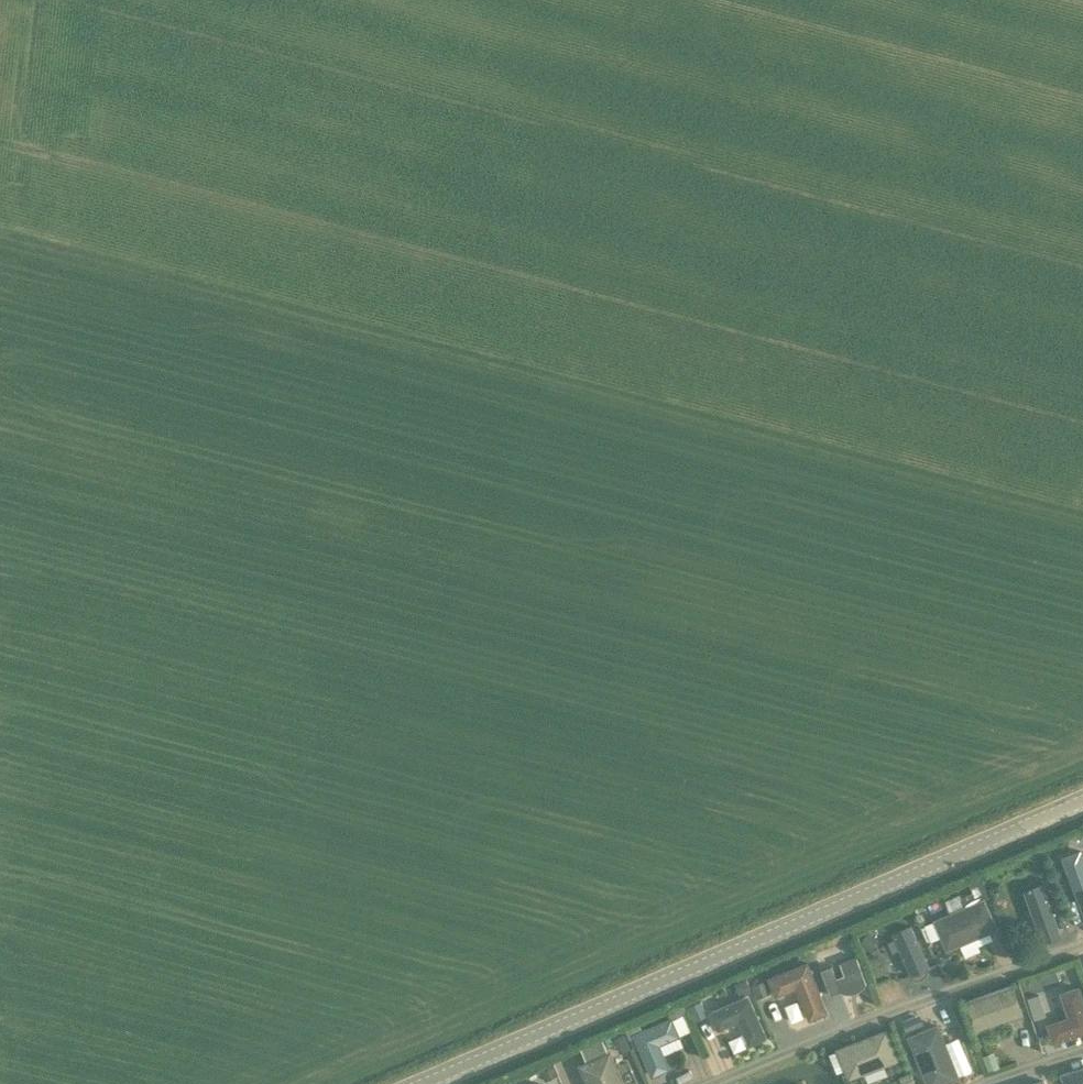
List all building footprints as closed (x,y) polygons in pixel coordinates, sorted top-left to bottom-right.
[(1082,917),(1082,867),(1067,873),(1082,917)] [(1044,883),(1026,889),(1045,940),(1063,932),(1044,883)] [(963,906),(937,917),(950,946),(998,925),(985,896),(977,900),(973,892),(960,897),(963,906)] [(928,966),(910,923),(891,931),(893,938),(887,940),(892,950),(898,948),(910,974),(928,966)] [(847,993),(848,993),(851,993),(852,992),(853,992),(855,992),(858,991),(859,990),(861,989),(862,988),(865,985),(866,984),(867,983),(857,956),(840,962),(845,974),(836,977),(832,966),(821,970),(831,994),(842,990),(842,992),(843,992),(844,992),(845,992),(847,993)] [(829,1012),(808,961),(768,977),(776,996),(796,988),(810,1020),(829,1012)] [(1013,982),(966,999),(978,1032),(1025,1015),(1013,982)] [(1068,1016),(1047,1023),(1053,1043),(1082,1033),(1082,993),(1080,985),(1061,992),(1068,1016)] [(768,1036),(749,993),(710,1011),(718,1030),(739,1021),(749,1044),(768,1036)] [(676,1021),(634,1038),(653,1082),(673,1074),(662,1049),(684,1040),(676,1021)] [(961,1077),(939,1022),(908,1035),(928,1083),(945,1083),(961,1077)] [(900,1060),(888,1027),(836,1047),(849,1079),(900,1060)] [(580,1063),(589,1083),(627,1083),(612,1050),(580,1063)] [(1064,1083),(1082,1083),(1082,1065),(1061,1073),(1064,1083)]
